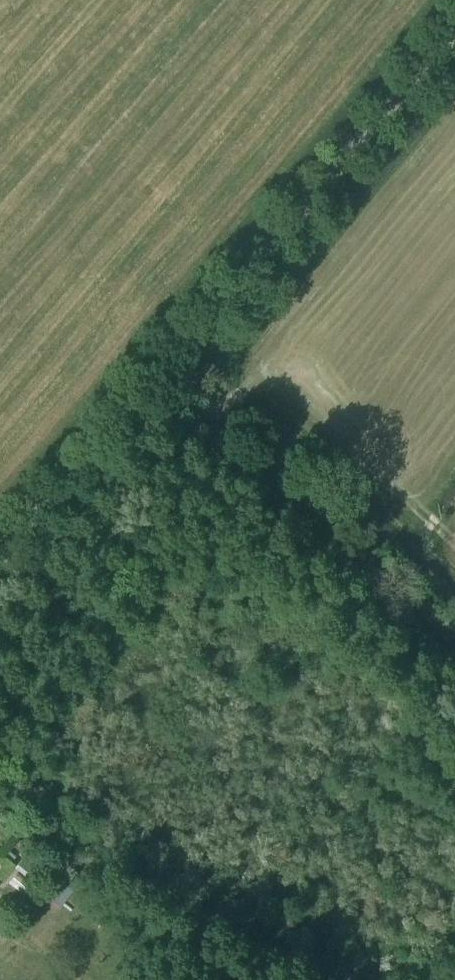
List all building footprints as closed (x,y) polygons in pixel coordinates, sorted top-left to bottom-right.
[(11,864),(16,858),(9,852),(4,859),(11,864)] [(50,886),(59,875),(31,852),(16,870),(39,889),(45,882),(50,886)] [(29,900),(37,906),(44,898),(36,891),(29,900)]
